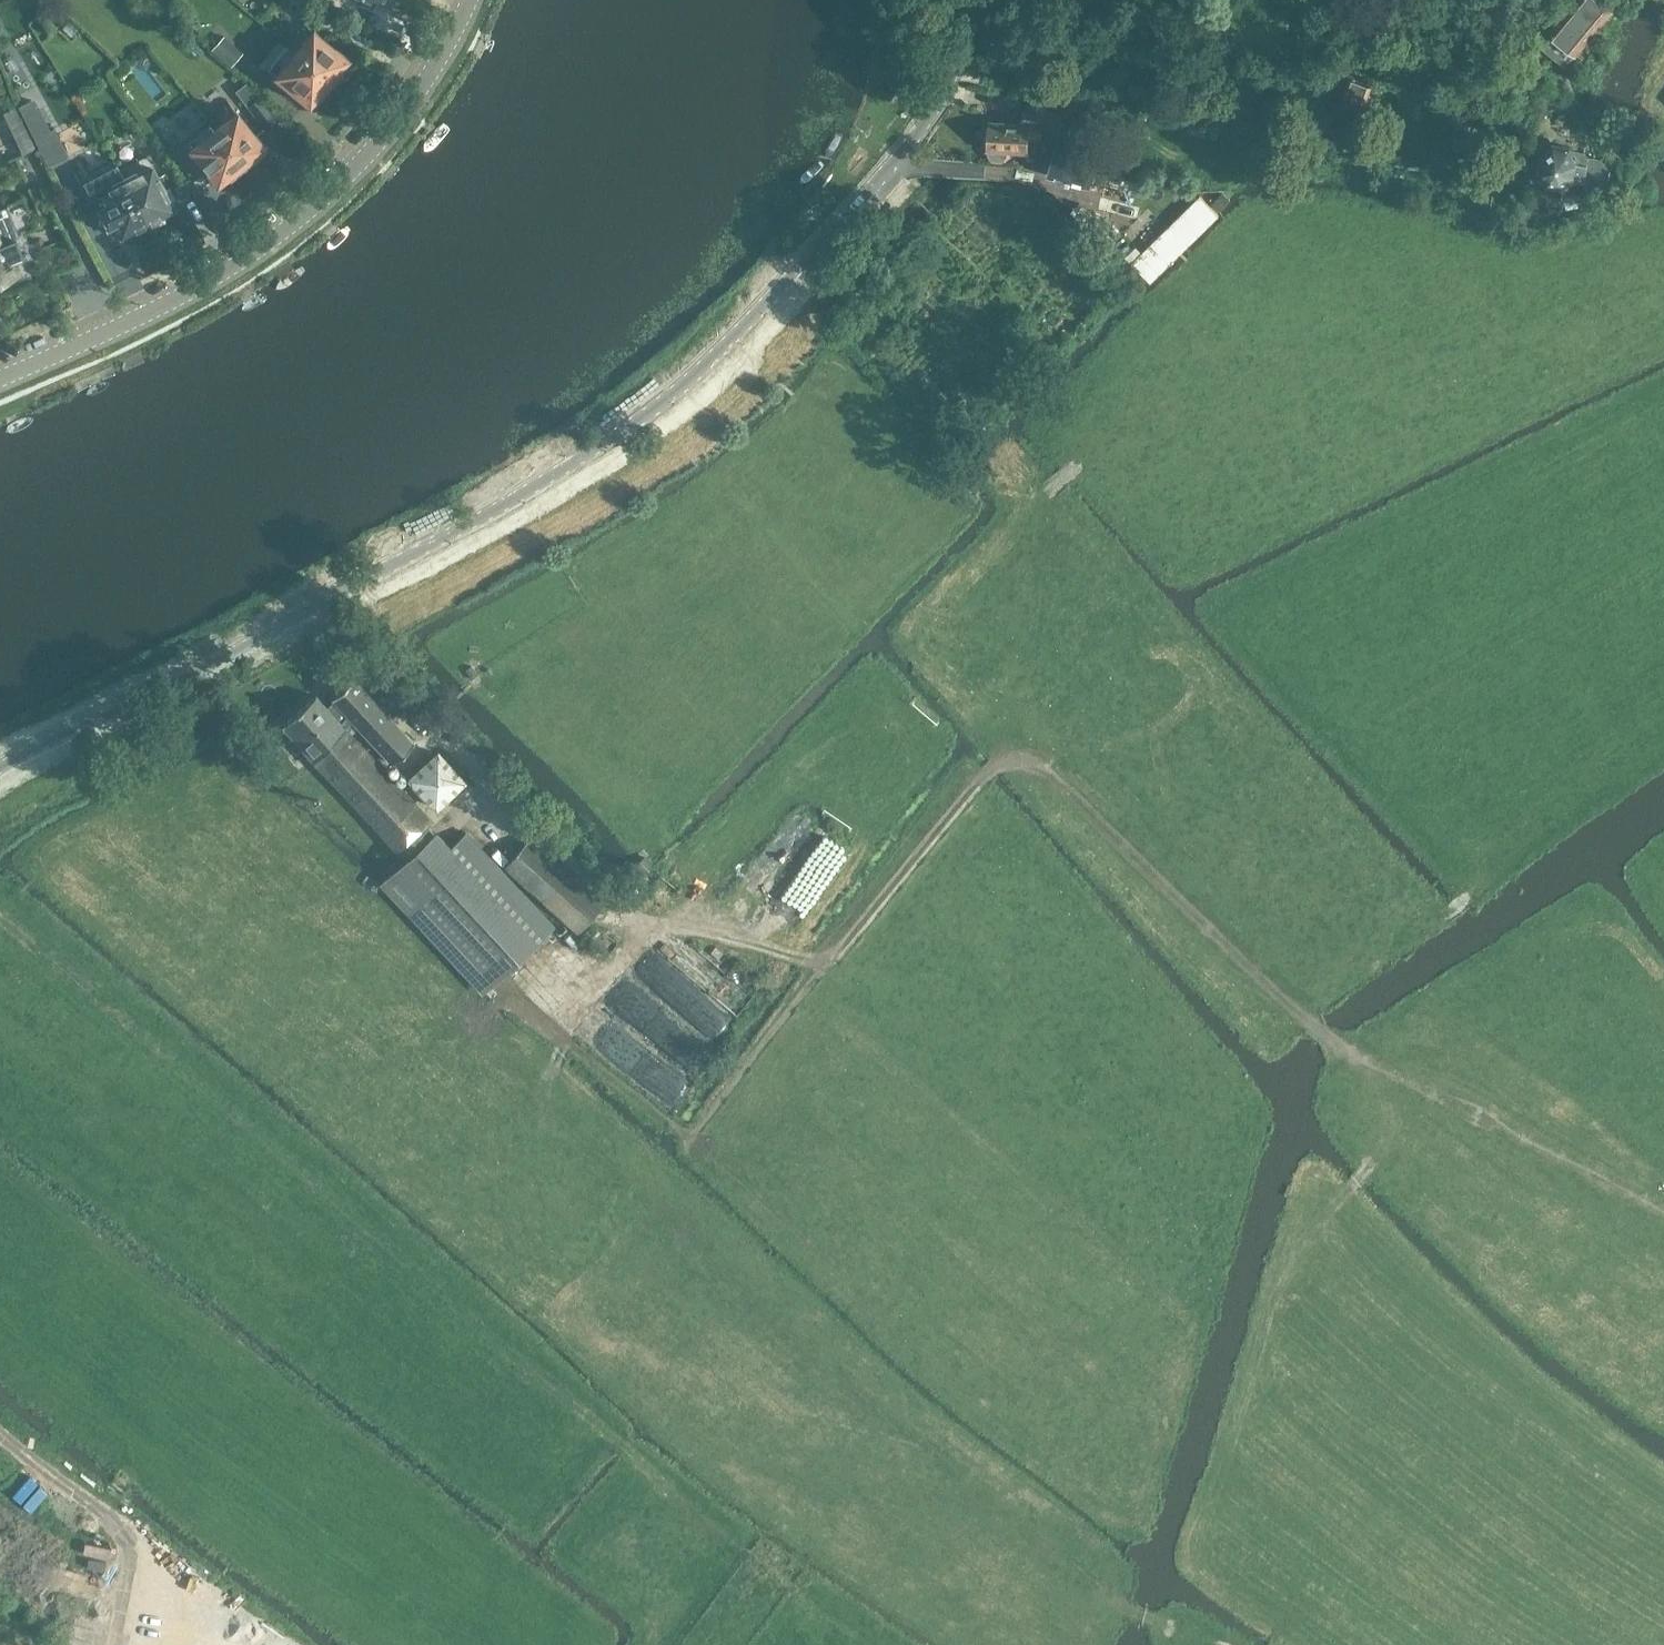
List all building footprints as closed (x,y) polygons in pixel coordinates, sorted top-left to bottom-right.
[(1547,33),(1577,57),(1614,13),(1598,0),(1574,0),(1547,33)] [(69,20),(62,28),(71,37),(79,29),(69,20)] [(309,26),(290,48),(333,83),(344,70),(339,66),(348,56),(336,46),(335,47),(309,26)] [(221,29),(208,44),(229,62),(242,48),(222,30),(221,29)] [(333,83),(290,48),(272,70),(297,91),(296,93),(308,103),(316,93),(321,97),(333,83)] [(236,88),(265,127),(277,119),(247,80),(236,88)] [(1351,84),(1343,106),(1366,114),(1373,91),(1351,84)] [(1026,116),(1042,119),(1062,123),(1065,105),(1029,98),(1026,116)] [(20,105),(19,105),(48,166),(69,156),(55,127),(51,129),(40,109),(36,111),(31,100),(20,105)] [(35,148),(15,106),(3,112),(22,154),(35,148)] [(233,107),(210,124),(244,168),(259,157),(255,152),(265,144),(255,132),(254,133),(233,107)] [(1028,138),(1041,139),(1042,119),(1028,118),(1027,126),(991,124),(989,147),(1027,149),(1028,138)] [(244,168),(210,124),(188,142),(208,169),(207,170),(216,182),(226,175),(230,180),(244,168)] [(1356,138),(1353,147),(1370,154),(1373,145),(1356,138)] [(1059,140),(1049,175),(1077,183),(1077,182),(1091,186),(1100,151),(1059,140)] [(1586,156),(1577,154),(1577,153),(1575,151),(1574,150),(1572,149),(1571,149),(1555,146),(1541,157),(1539,169),(1551,185),(1562,186),(1562,187),(1564,186),(1563,195),(1564,195),(1583,198),(1607,202),(1612,162),(1586,158),(1586,156)] [(163,189),(158,179),(147,157),(121,170),(148,223),(175,209),(165,188),(163,189)] [(74,169),(59,176),(74,206),(89,198),(74,169)] [(148,223),(121,170),(104,179),(109,187),(100,192),(106,204),(100,207),(109,225),(114,222),(122,237),(148,223)] [(1200,191),(1131,257),(1150,277),(1218,210),(1200,191)] [(1222,193),(1214,203),(1221,210),(1230,200),(1222,193)] [(1,286),(4,283),(4,277),(16,273),(11,261),(15,259),(15,258),(20,255),(13,238),(8,241),(7,239),(3,241),(0,234),(0,286),(1,286)] [(1128,243),(1120,250),(1126,256),(1134,249),(1128,243)] [(326,706),(315,695),(281,725),(314,760),(313,761),(407,860),(384,882),(486,991),(539,942),(432,826),(430,829),(426,825),(434,816),(364,744),(369,740),(391,763),(414,742),(354,676),(332,697),(334,700),(326,706)] [(468,781),(437,750),(406,778),(435,811),(468,781)] [(445,838),(540,941),(557,926),(462,823),(445,838)] [(812,870),(827,880),(848,849),(833,839),(812,870)] [(510,872),(578,933),(604,904),(536,844),(510,872)]
